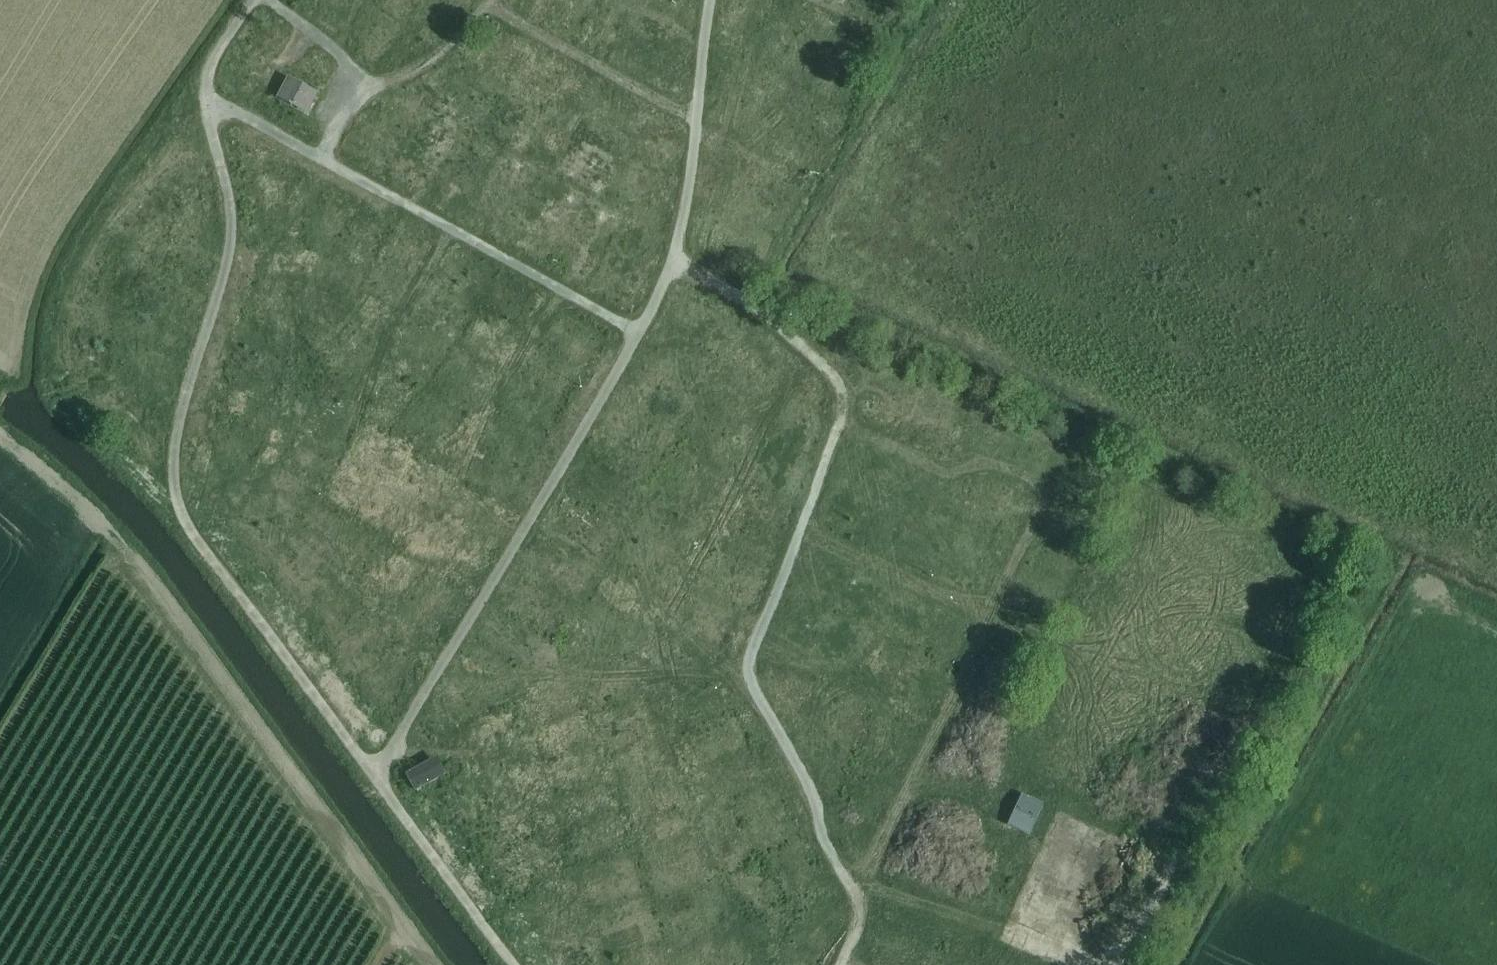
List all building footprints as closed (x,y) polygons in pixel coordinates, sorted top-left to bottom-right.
[(709,0),(682,0),(703,12),(709,0)] [(464,27),(477,10),(469,5),(457,21),(464,27)] [(406,30),(412,19),(400,12),(394,24),(406,30)] [(536,63),(549,68),(553,55),(540,51),(536,63)] [(280,91),(277,97),(306,112),(308,113),(319,92),(288,76),(280,91)] [(541,100),(547,87),(535,81),(528,93),(541,100)] [(484,103),(491,92),(479,84),(472,95),(484,103)] [(390,102),(385,114),(397,119),(402,107),(390,102)] [(203,141),(206,129),(194,125),(190,136),(203,141)] [(135,215),(129,225),(141,233),(148,223),(135,215)] [(564,241),(569,230),(557,224),(552,235),(564,241)] [(757,245),(763,232),(750,226),(745,240),(757,245)] [(381,233),(372,246),(381,253),(390,239),(381,233)] [(405,258),(419,264),(424,254),(409,248),(405,258)] [(491,276),(493,264),(481,261),(478,273),(491,276)] [(194,327),(197,315),(184,311),(180,324),(194,327)] [(380,351),(385,339),(372,334),(368,347),(380,351)] [(764,357),(775,347),(766,336),(755,346),(764,357)] [(147,386),(156,375),(145,365),(136,377),(147,386)] [(706,391),(714,374),(704,370),(696,386),(706,391)] [(805,422),(811,409),(799,404),(793,417),(805,422)] [(817,411),(815,426),(827,428),(829,413),(817,411)] [(704,421),(697,437),(708,441),(714,425),(704,421)] [(1080,461),(1082,447),(1067,445),(1065,459),(1080,461)] [(653,456),(644,470),(655,476),(664,462),(653,456)] [(914,474),(920,462),(908,456),(902,468),(914,474)] [(898,472),(893,483),(909,489),(913,479),(898,472)] [(669,511),(678,500),(668,492),(659,502),(669,511)] [(1076,502),(1071,513),(1087,520),(1092,509),(1076,502)] [(658,527),(664,514),(652,509),(647,521),(658,527)] [(364,528),(360,541),(371,545),(376,532),(364,528)] [(1049,601),(1053,589),(1041,584),(1037,596),(1049,601)] [(352,621),(361,631),(370,623),(361,613),(352,621)] [(902,654),(906,641),(894,638),(890,651),(902,654)] [(393,670),(400,658),(388,652),(382,664),(393,670)] [(613,711),(627,707),(624,694),(610,697),(613,711)] [(671,757),(678,771),(687,766),(681,752),(671,757)] [(1026,803),(1045,813),(1061,784),(1042,773),(1026,803)] [(741,802),(727,806),(731,820),(745,816),(741,802)] [(654,814),(658,826),(674,821),(670,809),(654,814)] [(704,848),(719,841),(715,831),(699,838),(704,848)] [(605,855),(606,867),(621,865),(619,853),(605,855)] [(685,882),(672,891),(680,902),(693,893),(685,882)] [(539,916),(542,927),(556,924),(554,913),(539,916)] [(596,932),(587,946),(598,953),(607,939),(596,932)] [(740,955),(725,964),(747,964),(740,955)] [(1031,964),(1044,964),(1046,959),(1034,955),(1031,964)]
